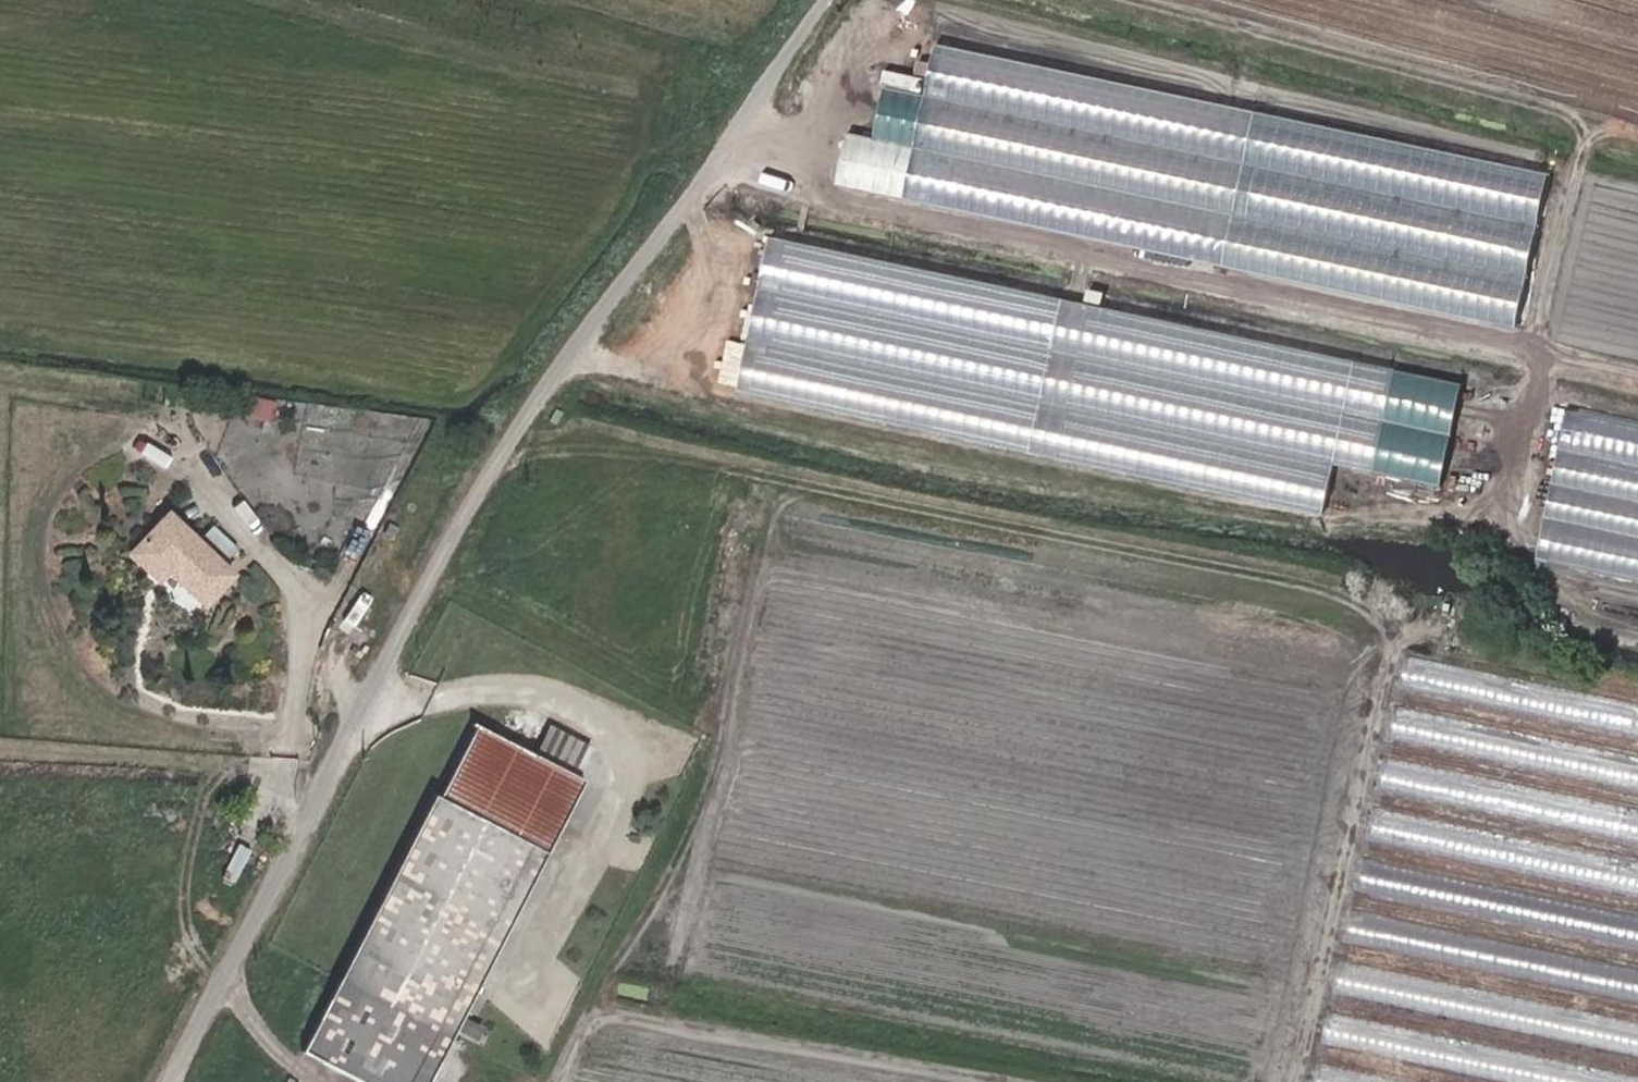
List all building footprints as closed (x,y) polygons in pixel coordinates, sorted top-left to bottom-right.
[(847,124),(835,178),(1521,319),(1552,167),(933,40),(923,90),(886,82),(876,130),(847,124)] [(1472,384),(776,231),(742,385),(1332,515),(1343,464),(1449,487),(1472,384)] [(243,417),(274,422),(278,400),(247,394),(243,417)] [(1569,405),(1536,569),(1637,589),(1637,418),(1569,405)] [(160,528),(130,574),(163,594),(160,601),(204,627),(236,575),(160,528)] [(532,851),(547,859),(587,781),(568,772),(549,763),(543,760),(478,729),(441,801),(437,798),(342,982),(343,982),(439,1031),(532,851)] [(568,772),(580,748),(555,736),(543,760),(549,763),(568,772)] [(1431,795),(1433,767),(1385,763),(1382,790),(1431,795)] [(453,1038),(454,1038),(547,859),(532,851),(439,1031),(453,1038)] [(363,1081),(412,1081),(439,1031),(343,982),(342,982),(305,1053),(363,1081)] [(469,1018),(461,1033),(479,1042),(487,1027),(469,1018)] [(1330,1047),(1505,1078),(1510,1049),(1335,1018),(1330,1047)] [(454,1038),(453,1038),(439,1031),(412,1081),(431,1081),(454,1038)] [(1318,1070),(1317,1081),(1407,1081),(1318,1070)]
